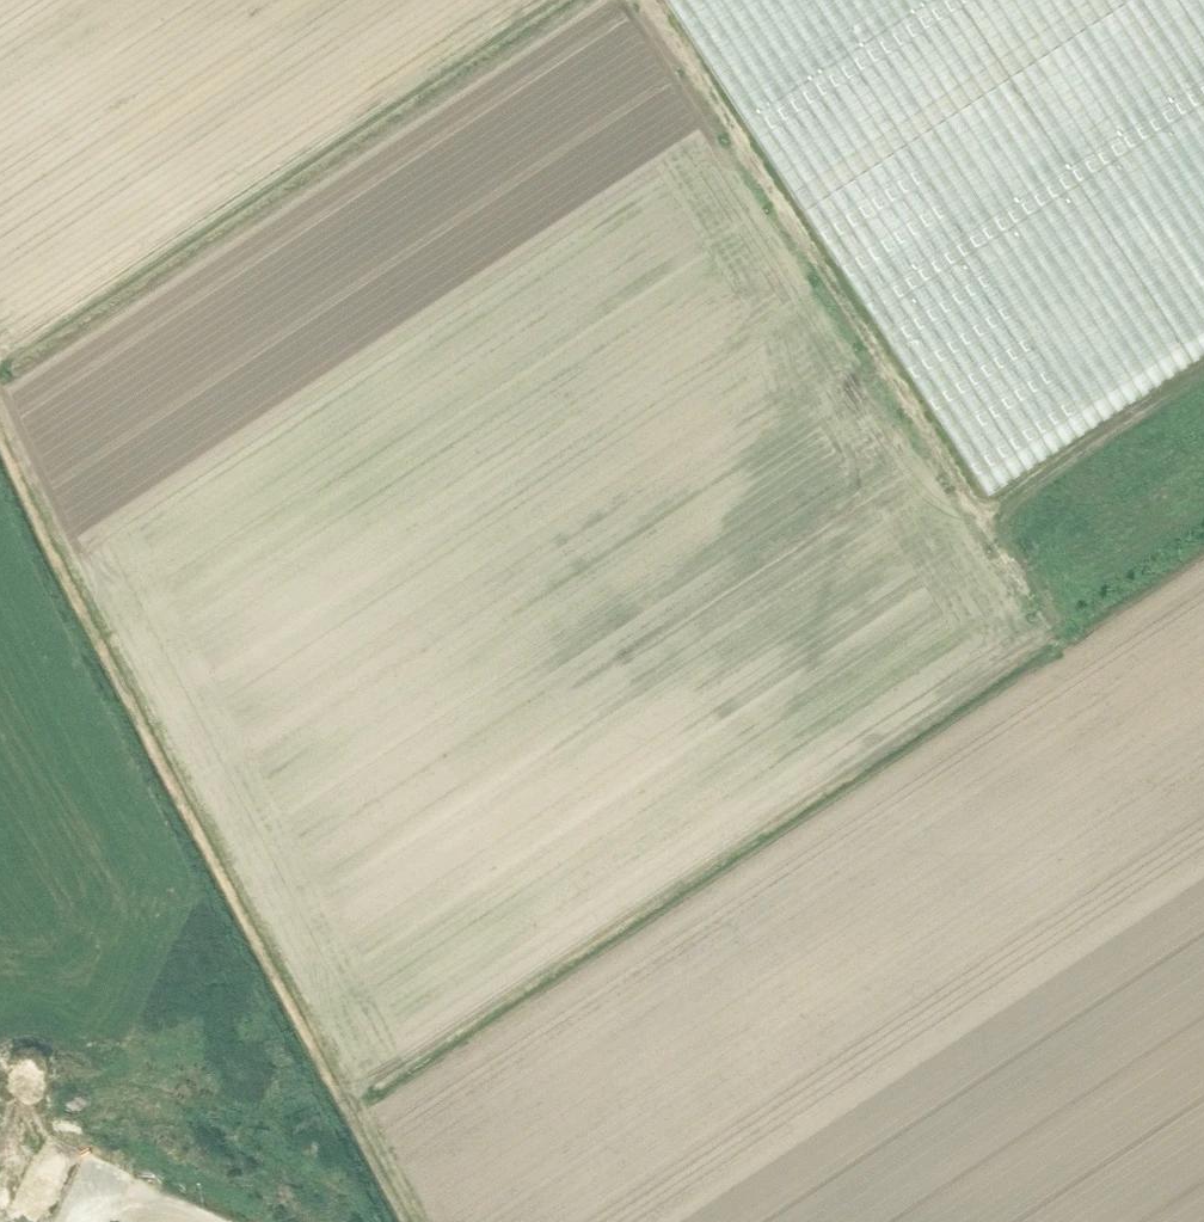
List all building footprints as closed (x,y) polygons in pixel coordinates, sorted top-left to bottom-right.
[(988,493),(1203,353),(1203,0),(668,0),(988,493)]
